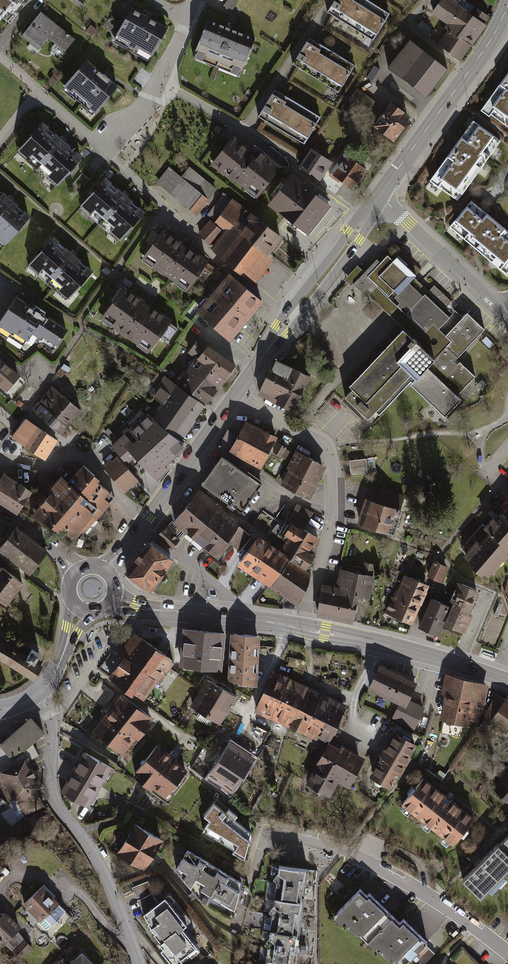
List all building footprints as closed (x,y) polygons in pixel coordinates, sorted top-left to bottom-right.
[(1,16),(14,0),(0,0),(0,15),(1,16)] [(376,0),(334,0),(329,8),(373,37),(391,10),(376,0)] [(430,14),(450,28),(438,46),(459,61),(489,19),(461,0),(460,0),(457,4),(452,0),(440,0),(430,14)] [(168,28),(132,8),(116,38),(152,58),(168,28)] [(73,39),(40,11),(21,34),(38,48),(47,38),(63,50),(73,39)] [(253,38),(207,19),(192,55),(238,74),(253,38)] [(91,25),(86,32),(92,37),(97,29),(91,25)] [(356,61),(312,33),(295,60),(339,88),(356,61)] [(448,70),(411,40),(388,68),(426,98),(448,70)] [(117,84),(85,56),(61,84),(94,112),(117,84)] [(379,69),(373,65),(366,77),(372,80),(379,69)] [(498,83),(504,87),(491,105),(507,117),(507,70),(498,83)] [(60,78),(54,73),(48,81),(54,85),(60,78)] [(318,114),(276,88),(261,113),(303,139),(318,114)] [(411,116),(390,99),(370,122),(391,139),(411,116)] [(82,157),(43,121),(17,151),(56,186),(82,157)] [(467,140),(460,136),(446,156),(452,160),(438,179),(454,191),(494,134),(479,123),(467,140)] [(252,148),(234,135),(210,164),(233,181),(235,179),(257,197),(283,165),(255,145),(252,148)] [(296,165),(319,180),(331,162),(309,146),(296,165)] [(344,153),(330,175),(353,190),(367,169),(344,153)] [(217,188),(189,166),(182,176),(169,166),(156,183),(197,215),(217,188)] [(332,205),(293,173),(268,204),(309,235),(332,205)] [(143,210),(105,177),(79,206),(118,239),(143,210)] [(0,189),(0,239),(3,242),(28,215),(0,189)] [(283,237),(233,198),(214,222),(210,219),(198,233),(213,245),(211,247),(255,284),(274,259),(269,256),(283,237)] [(454,219),(472,234),(470,236),(504,264),(507,259),(507,240),(500,233),(505,228),(486,212),(481,217),(466,205),(454,219)] [(210,260),(164,227),(141,257),(188,290),(210,260)] [(94,271),(54,235),(27,264),(67,301),(94,271)] [(351,389),(342,400),(365,422),(407,379),(446,416),(461,400),(456,395),(475,376),(459,362),(457,363),(454,360),(484,328),(466,312),(463,317),(453,308),(456,303),(434,285),(429,290),(414,277),(415,275),(396,256),(393,259),(387,254),(380,262),(376,259),(353,284),(367,297),(368,296),(401,329),(347,385),(351,389)] [(264,300),(229,271),(197,310),(231,340),(264,300)] [(173,318),(123,285),(101,317),(149,352),(161,334),(170,340),(178,328),(170,322),(173,318)] [(14,297),(0,318),(0,329),(25,345),(30,336),(53,351),(66,330),(14,297)] [(211,342),(200,335),(188,352),(196,356),(177,381),(208,403),(237,363),(210,344),(211,342)] [(312,375),(274,357),(258,393),(277,404),(278,402),(293,409),(304,386),(306,386),(312,375)] [(7,389),(18,378),(0,361),(0,382),(7,389)] [(183,439),(205,405),(164,376),(151,396),(162,403),(153,414),(183,439)] [(80,412),(51,387),(33,409),(62,434),(80,412)] [(165,465),(186,445),(146,412),(111,444),(127,464),(135,456),(158,480),(169,470),(165,465)] [(27,418),(13,438),(47,461),(60,441),(27,418)] [(278,436),(247,419),(238,435),(228,429),(219,445),(261,469),(278,436)] [(287,447),(278,442),(272,453),(282,457),(287,447)] [(318,464),(296,451),(287,467),(291,469),(288,473),(285,472),(281,480),(284,481),(282,484),(307,498),(324,467),(318,464)] [(118,455),(103,466),(125,492),(139,480),(118,455)] [(262,484),(222,455),(202,483),(242,513),(262,484)] [(354,461),(356,474),(367,473),(366,459),(354,461)] [(103,481),(83,465),(70,482),(62,476),(35,511),(61,531),(65,527),(76,536),(83,527),(87,530),(114,494),(101,484),(103,481)] [(2,471),(0,474),(0,500),(18,510),(31,488),(2,471)] [(368,499),(364,498),(356,523),(394,535),(405,495),(373,485),(368,499)] [(241,524),(200,489),(173,521),(219,559),(232,544),(241,551),(252,536),(240,525),(241,524)] [(494,519),(492,517),(483,528),(484,530),(463,554),(471,561),(469,564),(481,575),(484,573),(487,577),(507,553),(507,502),(494,519)] [(312,552),(320,538),(304,529),(314,512),(298,503),(288,519),(287,519),(277,535),(286,540),(281,549),(292,557),(270,589),(297,605),(309,583),(312,572),(307,569),(316,554),(312,552)] [(172,522),(167,527),(179,538),(184,532),(172,522)] [(13,525),(0,543),(0,551),(28,571),(45,549),(13,525)] [(166,526),(156,536),(171,549),(180,539),(179,538),(167,527),(166,526)] [(237,565),(270,586),(291,556),(258,535),(237,565)] [(174,559),(147,540),(124,571),(151,591),(174,559)] [(449,568),(434,560),(426,576),(441,584),(449,568)] [(0,562),(0,600),(10,607),(28,583),(0,562)] [(375,564),(362,562),(360,573),(373,576),(375,564)] [(360,573),(339,569),(335,586),(321,584),(316,613),(353,620),(357,598),(370,600),(374,576),(373,576),(360,573)] [(429,585),(404,575),(394,597),(391,596),(384,613),(411,625),(429,585)] [(478,591),(457,582),(448,602),(451,604),(443,624),(464,633),(472,615),(470,613),(478,591)] [(449,606),(431,598),(418,628),(438,636),(449,606)] [(173,659),(135,632),(120,651),(124,654),(108,677),(142,701),(157,680),(160,682),(175,662),(172,660),(173,659)] [(222,670),(224,634),(182,632),(180,668),(222,670)] [(261,635),(231,633),(228,680),(258,687),(261,635)] [(31,678),(41,663),(33,659),(38,652),(30,647),(25,654),(0,637),(0,658),(31,678)] [(416,682),(379,665),(368,690),(399,704),(392,720),(415,730),(425,707),(408,700),(416,682)] [(346,704),(273,669),(254,711),(328,745),(330,741),(339,723),(342,724),(346,716),(342,714),(346,704)] [(489,685),(445,675),(441,694),(444,694),(438,719),(468,727),(469,719),(479,722),(489,685)] [(235,695),(206,678),(191,705),(219,722),(235,695)] [(153,718),(121,693),(92,729),(124,754),(153,718)] [(481,720),(507,738),(507,698),(506,697),(505,699),(496,694),(481,720)] [(189,715),(184,712),(177,723),(184,726),(189,715)] [(29,756),(31,759),(40,755),(33,743),(47,731),(32,715),(0,744),(0,771),(29,756)] [(416,745),(395,732),(368,777),(390,789),(416,745)] [(268,740),(263,751),(274,754),(278,744),(268,740)] [(340,747),(330,741),(328,745),(306,784),(331,796),(338,783),(350,789),(366,758),(342,744),(340,747)] [(252,760),(229,745),(209,775),(232,790),(252,760)] [(176,760),(158,746),(135,775),(152,789),(154,787),(165,795),(185,770),(174,762),(176,760)] [(113,768),(84,751),(60,791),(89,808),(113,768)] [(0,771),(0,776),(3,783),(1,784),(10,801),(12,800),(20,821),(47,810),(37,788),(44,785),(29,756),(0,771)] [(507,803),(507,771),(492,789),(507,803)] [(400,806),(453,847),(464,830),(475,819),(423,777),(400,806)] [(227,813),(214,803),(204,815),(210,820),(204,831),(235,849),(233,852),(245,859),(252,833),(234,819),(237,815),(229,809),(227,813)] [(147,811),(135,806),(130,814),(141,821),(147,811)] [(163,840),(134,823),(117,854),(145,870),(163,840)] [(481,900),(507,873),(507,835),(461,881),(481,900)] [(242,883),(188,851),(177,870),(200,899),(233,918),(242,883)] [(306,868),(275,865),(264,963),(295,963),(306,868)] [(167,896),(158,903),(153,893),(155,892),(151,880),(132,888),(138,900),(137,900),(144,915),(149,922),(147,923),(155,933),(153,934),(161,943),(158,945),(172,963),(179,963),(183,961),(181,959),(197,947),(184,928),(189,924),(167,896)] [(45,885),(24,904),(47,928),(67,910),(45,885)] [(397,960),(396,961),(399,963),(406,963),(428,942),(404,919),(400,923),(370,893),(368,895),(361,889),(335,917),(342,923),(345,920),(350,924),(349,926),(357,933),(359,931),(362,933),(361,935),(376,949),(379,946),(385,951),(383,953),(390,959),(393,956),(397,960)] [(7,911),(1,917),(0,915),(0,945),(2,947),(5,945),(21,959),(32,946),(25,939),(19,930),(22,927),(7,911)] [(85,951),(71,963),(97,963),(85,951)]
